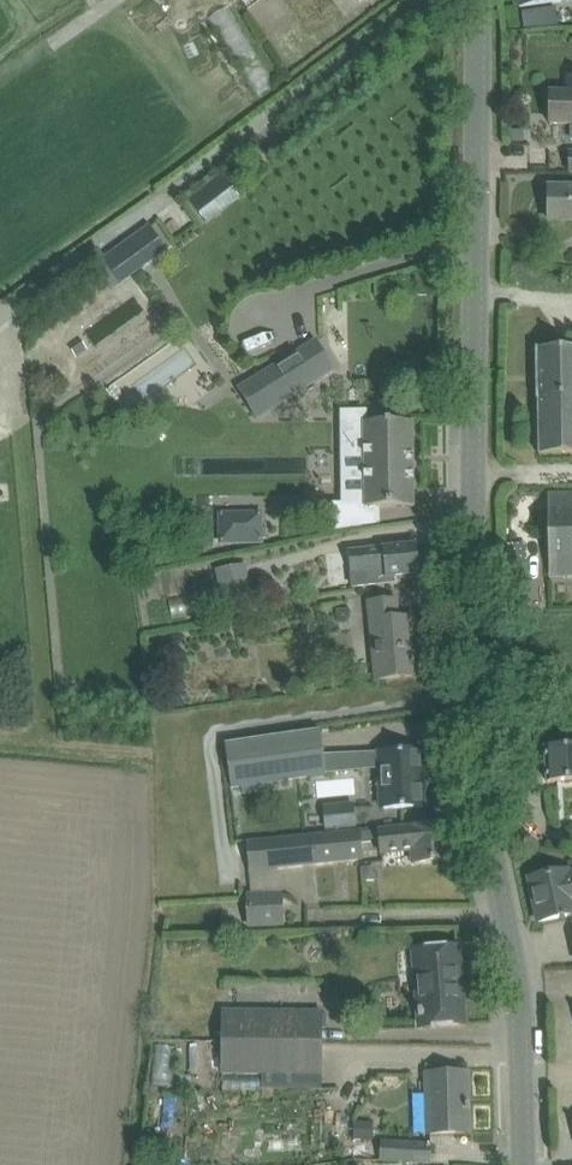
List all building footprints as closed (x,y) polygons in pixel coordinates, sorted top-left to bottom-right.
[(520,8),(562,1),(561,0),(519,0),(520,8)] [(557,18),(523,23),(523,28),(559,27),(557,18)] [(568,78),(568,93),(551,92),(550,125),(571,125),(571,78),(568,78)] [(523,130),(512,130),(512,143),(523,143),(523,130)] [(189,200),(207,222),(239,197),(222,174),(189,200)] [(549,188),(549,221),(571,221),(571,189),(549,188)] [(125,260),(173,224),(155,199),(106,235),(125,260)] [(316,342),(257,379),(275,408),(335,371),(316,342)] [(540,456),(571,455),(571,350),(561,350),(537,351),(538,399),(539,399),(540,456)] [(363,448),(364,508),(414,507),(413,423),(366,424),(366,412),(342,412),(342,448),(363,448)] [(314,454),(327,452),(324,433),(312,435),(314,454)] [(548,494),(549,577),(571,577),(571,494),(548,494)] [(222,543),(261,542),(261,515),(221,516),(222,543)] [(351,552),(354,587),(388,583),(387,577),(420,574),(417,545),(351,552)] [(245,565),(215,570),(222,610),(252,604),(245,565)] [(369,613),(375,680),(414,677),(411,638),(415,638),(414,619),(398,620),(397,601),(369,603),(369,613)] [(349,610),(336,610),(337,624),(345,624),(350,618),(349,610)] [(225,744),(232,788),(242,787),(271,783),(325,774),(319,731),(225,744)] [(547,783),(571,782),(571,748),(546,749),(547,783)] [(380,752),(382,809),(423,807),(421,751),(380,752)] [(272,791),(271,783),(242,787),(243,795),(272,791)] [(331,804),(366,803),(365,784),(330,785),(331,804)] [(327,811),(325,810),(326,827),(344,826),(344,808),(327,811)] [(451,860),(447,824),(380,831),(383,854),(412,850),(414,864),(451,860)] [(281,925),(278,870),(363,861),(359,830),(247,841),(252,897),(247,897),(248,927),(281,925)] [(375,869),(363,869),(363,881),(375,881),(375,869)] [(539,922),(571,915),(571,875),(569,875),(568,872),(530,880),(539,922)] [(415,951),(421,1028),(459,1025),(456,988),(461,987),(458,948),(415,951)] [(224,1045),(324,1046),(324,1010),(224,1010),(224,1045)] [(324,1072),(324,1046),(224,1045),(204,1045),(204,1072),(261,1072),(261,1089),(324,1090),(324,1072)] [(429,1074),(431,1135),(470,1134),(468,1073),(429,1074)] [(384,1139),(383,1114),(359,1115),(360,1139),(384,1139)] [(354,1142),(353,1157),(382,1158),(382,1142),(354,1142)] [(434,1146),(384,1142),(383,1163),(408,1164),(433,1164),(434,1146)]
